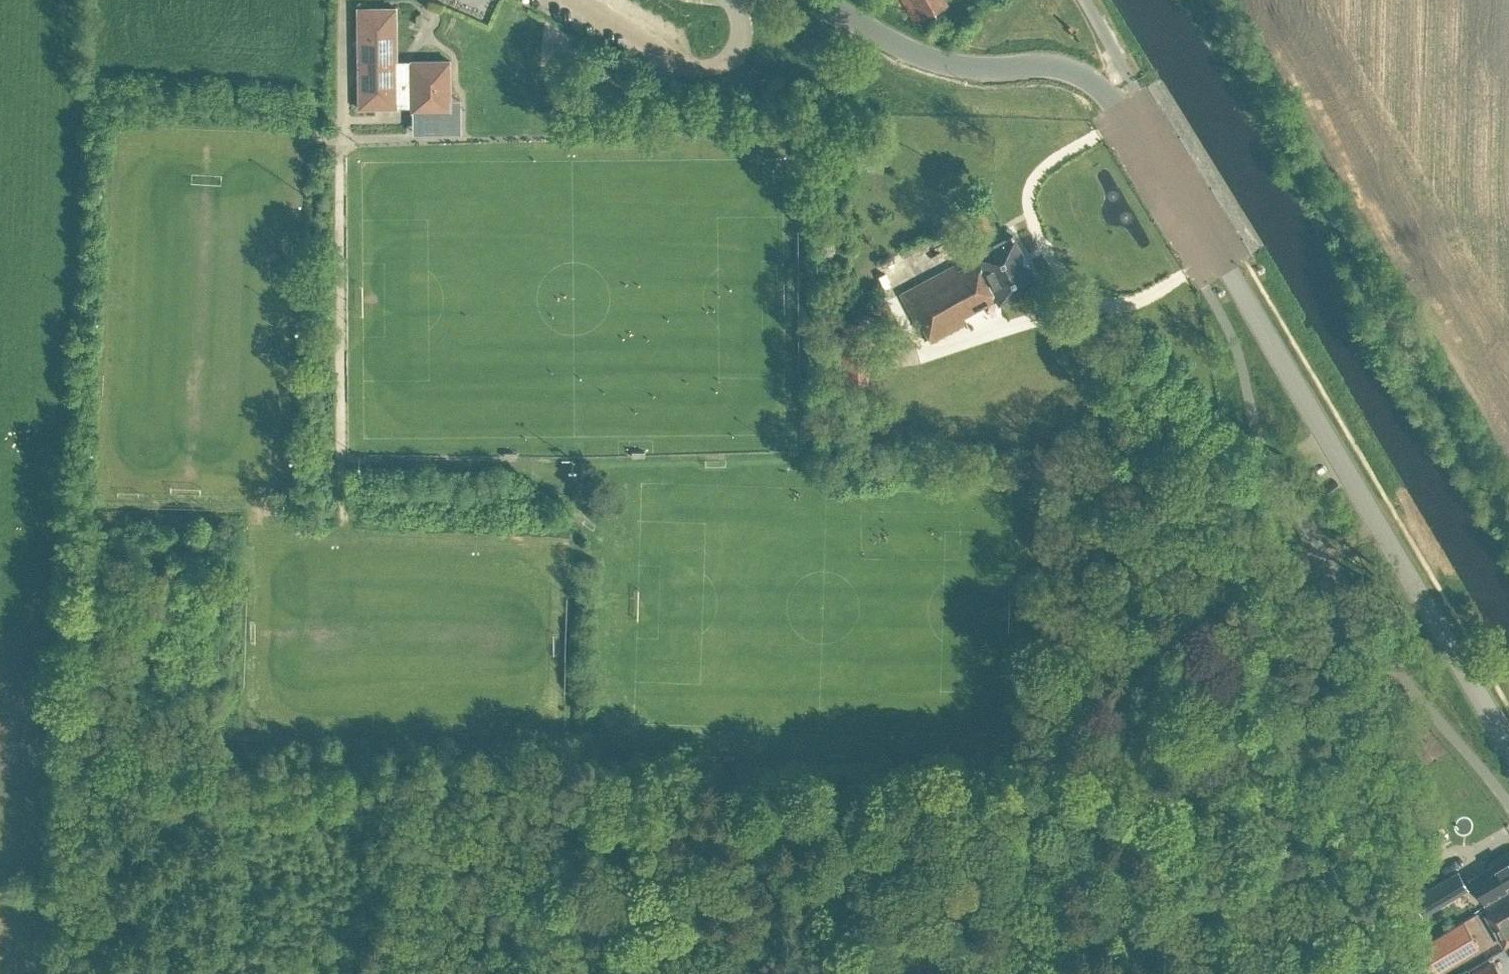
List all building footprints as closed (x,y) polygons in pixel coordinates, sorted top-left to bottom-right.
[(920,17),(945,3),(944,0),(903,0),(914,20),(920,17)] [(412,64),(397,64),(397,7),(359,7),(360,107),(398,107),(398,106),(413,106),(413,110),(451,109),(450,59),(412,60),(412,64)] [(1038,280),(1014,233),(1003,239),(974,254),(976,259),(957,270),(954,264),(900,292),(919,328),(923,326),(930,339),(967,320),(964,314),(996,297),(998,301),(1038,280)] [(1508,859),(1506,856),(1469,878),(1484,904),(1507,891),(1504,884),(1508,881),(1508,859)] [(1456,869),(1425,889),(1436,907),(1467,887),(1456,869)] [(1490,911),(1482,915),(1500,946),(1508,942),(1508,900),(1490,911)] [(1463,918),(1423,941),(1416,946),(1432,973),(1479,946),(1463,918)] [(1464,973),(1501,973),(1492,958),(1479,965),(1464,973)]
